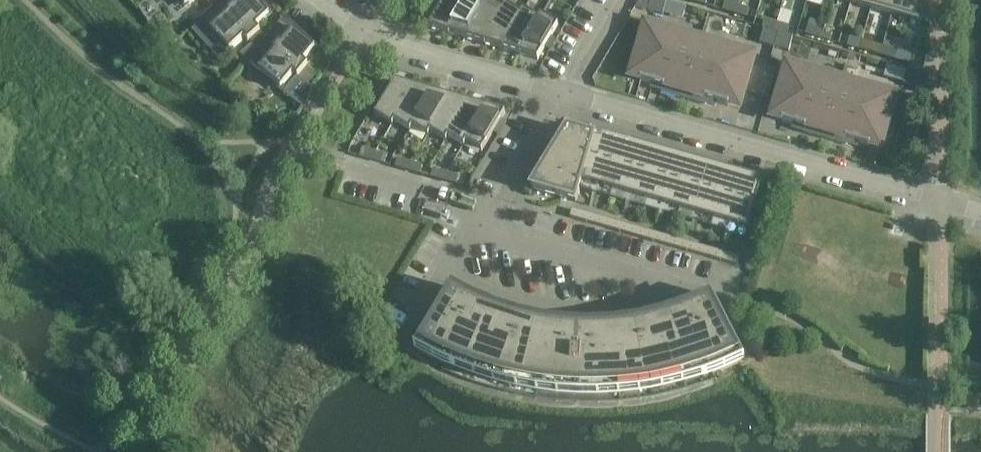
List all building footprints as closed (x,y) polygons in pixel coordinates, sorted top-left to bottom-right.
[(200,21),(229,53),(244,40),(247,44),(259,33),(256,29),(269,17),(259,3),(257,4),(253,0),(222,0),(200,21)] [(446,35),(467,0),(445,0),(427,30),(446,35)] [(446,35),(464,40),(487,2),(486,1),(483,5),(476,0),(467,0),(446,35)] [(647,13),(662,17),(666,2),(658,0),(651,0),(647,13)] [(849,4),(870,10),(873,0),(850,0),(849,4)] [(870,10),(891,16),(895,0),(873,0),(870,10)] [(891,16),(919,24),(920,24),(920,0),(895,0),(891,16)] [(487,2),(464,40),(482,46),(505,7),(504,6),(501,10),(487,2)] [(724,3),(721,12),(721,13),(733,16),(734,16),(736,7),(724,3)] [(505,7),(482,46),(499,51),(523,12),(521,11),(519,15),(505,7)] [(736,7),(734,16),(733,16),(745,20),(748,10),(736,7)] [(523,12),(499,51),(518,56),(541,17),(540,16),(537,21),(523,12)] [(541,17),(518,56),(537,61),(557,27),(541,17)] [(764,21),(761,29),(773,33),(776,24),(764,21)] [(257,51),(247,63),(257,72),(280,91),(293,76),(295,78),(296,79),(297,79),(307,87),(316,76),(320,78),(321,78),(330,63),(318,53),(306,66),(303,63),(314,49),(303,38),(301,39),(291,31),(281,22),(265,41),(257,51)] [(776,24),(773,33),(785,36),(788,27),(776,24)] [(807,27),(804,36),(804,37),(816,40),(819,30),(807,27)] [(660,93),(682,99),(698,41),(656,29),(653,36),(641,32),(630,72),(642,75),(640,82),(661,88),(660,93)] [(759,45),(770,48),(788,53),(792,38),(785,36),(773,33),(761,29),(761,30),(763,31),(759,45)] [(819,30),(816,40),(829,44),(832,34),(819,30)] [(169,33),(163,38),(172,48),(179,41),(173,34),(169,33)] [(849,39),(846,48),(846,49),(858,52),(861,42),(849,39)] [(698,41),(682,99),(704,105),(706,101),(727,107),(729,100),(741,103),(752,64),(740,61),(742,53),(698,41)] [(861,42),(858,52),(871,56),(874,46),(861,42)] [(882,48),(879,57),(879,58),(894,62),(897,53),(882,48)] [(914,55),(911,67),(923,70),(926,58),(914,55)] [(801,133),(826,140),(839,81),(797,69),(795,76),(783,73),(772,112),(783,115),(781,123),(802,129),(801,133)] [(917,90),(921,76),(906,71),(902,86),(917,90)] [(839,81),(826,140),(846,146),(847,142),(868,148),(871,140),(882,144),(893,104),(881,101),(883,94),(839,81)] [(391,128),(394,124),(393,124),(413,89),(395,83),(374,118),(391,128)] [(393,124),(394,124),(409,134),(412,130),(410,128),(431,94),(413,89),(393,124)] [(410,128),(412,130),(412,129),(427,139),(429,135),(428,134),(449,99),(431,94),(410,128)] [(428,134),(429,135),(445,144),(448,140),(446,138),(467,104),(449,99),(428,134)] [(446,138),(448,140),(462,149),(465,144),(464,143),(485,109),(467,104),(446,138)] [(464,143),(465,144),(481,153),(504,114),(485,109),(464,143)] [(530,191),(536,193),(575,204),(581,184),(748,231),(762,182),(592,133),(591,139),(566,132),(530,191)] [(361,150),(359,158),(371,162),(373,154),(361,150)] [(373,154),(371,162),(384,165),(386,157),(373,154)] [(397,160),(395,168),(407,172),(409,164),(397,160)] [(409,164),(407,172),(419,175),(421,167),(409,164)] [(432,170),(430,178),(442,182),(445,174),(432,170)] [(445,174),(442,182),(455,185),(457,177),(445,174)] [(571,211),(569,219),(736,267),(739,259),(571,211)] [(450,288),(413,349),(423,355),(434,361),(445,366),(447,362),(475,373),(503,382),(532,389),(562,392),(592,393),(622,392),(652,387),(681,380),(709,371),(711,376),(726,370),(733,367),(744,361),(711,297),(686,308),(687,309),(695,306),(697,312),(689,315),(664,323),(638,329),(612,333),(612,330),(590,328),(589,334),(569,333),(569,327),(547,328),(546,330),(521,325),(495,317),(471,307),(463,303),(466,298),(474,302),(474,301),(450,288)]
